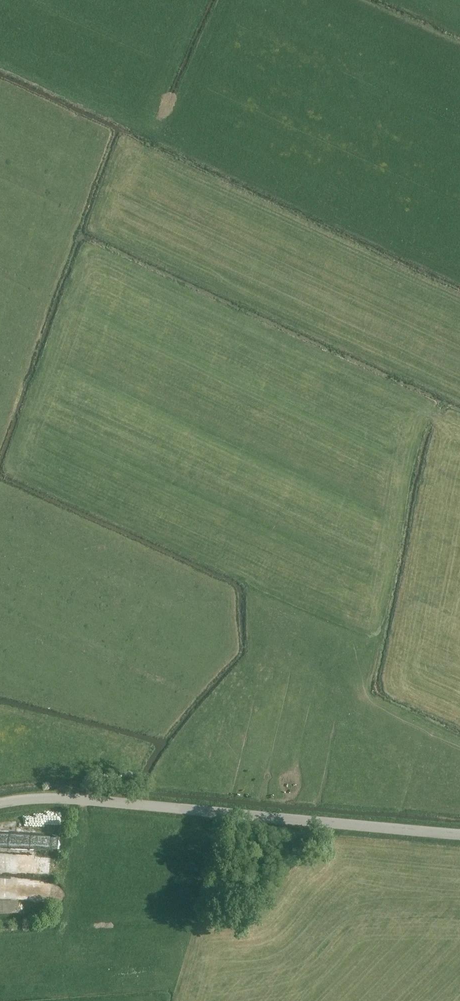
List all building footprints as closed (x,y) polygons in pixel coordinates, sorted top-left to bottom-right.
[(0,903),(0,915),(17,915),(17,902),(0,903)]
